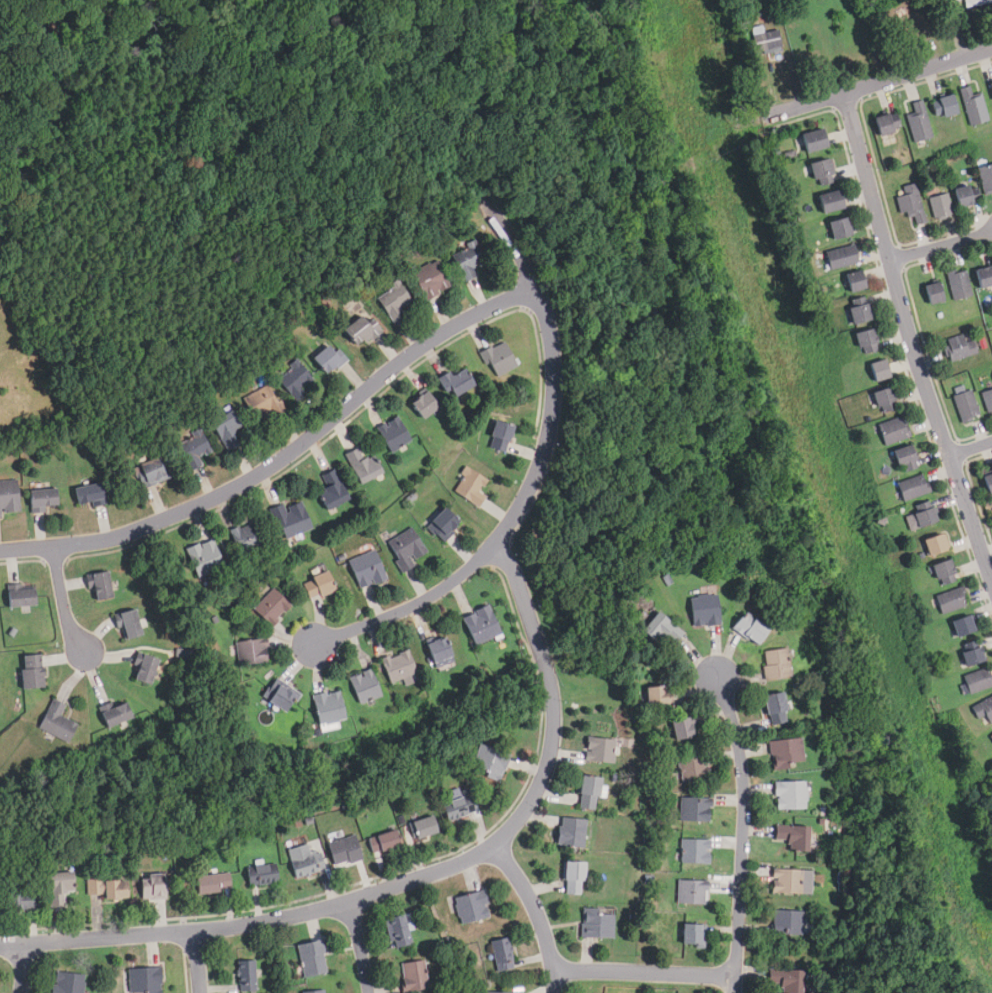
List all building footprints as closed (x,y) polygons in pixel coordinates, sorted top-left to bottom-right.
[(752,28),(757,53),(782,48),(778,30),(764,33),(762,26),(752,28)] [(971,125),(989,120),(982,92),(973,95),(971,86),(961,89),(971,125)] [(934,99),(939,117),(957,111),(951,94),(934,99)] [(908,117),(915,141),(933,136),(923,100),(911,103),(915,115),(908,117)] [(894,111),(873,118),(879,135),(899,129),(894,111)] [(801,134),(806,152),(827,146),(822,128),(801,134)] [(816,187),(837,181),(831,157),(810,163),(816,187)] [(985,194),(991,192),(991,163),(978,167),(985,194)] [(915,226),(927,222),(915,182),(902,187),(904,195),(896,197),(901,213),(910,210),(915,226)] [(977,202),(973,184),(953,189),(958,207),(977,202)] [(822,213),(843,208),(839,189),(818,194),(822,213)] [(954,216),(947,193),(929,198),(937,221),(954,216)] [(852,234),(846,216),(828,222),(834,240),(852,234)] [(485,262),(476,242),(451,253),(463,281),(476,275),(473,267),(485,262)] [(858,263),(854,245),(825,252),(830,269),(858,263)] [(426,299),(450,287),(436,260),(412,272),(426,299)] [(975,270),(980,288),(991,285),(991,265),(975,270)] [(866,287),(860,269),(845,274),(850,292),(866,287)] [(954,300),(972,295),(966,269),(947,273),(954,300)] [(410,300),(398,281),(376,296),(393,322),(405,314),(400,306),(410,300)] [(944,301),(939,281),(923,286),(929,305),(944,301)] [(875,318),(870,300),(847,307),(852,324),(875,318)] [(380,330),(365,311),(342,329),(357,347),(380,330)] [(860,354),(879,349),(873,328),(854,333),(860,354)] [(944,341),(951,362),(979,353),(975,340),(966,343),(963,335),(944,341)] [(495,377),(517,366),(503,340),(481,351),(495,377)] [(311,356),(326,375),(346,359),(331,341),(311,356)] [(873,381),(889,377),(885,359),(869,362),(873,381)] [(302,387),(312,378),(297,360),(276,377),(296,401),(306,392),(302,387)] [(439,377),(447,397),(474,386),(465,366),(439,377)] [(257,425),(285,411),(270,384),(243,398),(257,425)] [(880,413),(898,406),(890,385),(872,393),(880,413)] [(953,395),(962,423),(981,417),(972,389),(953,395)] [(991,414),(991,389),(981,392),(989,415),(991,414)] [(410,401),(421,418),(438,406),(426,390),(410,401)] [(212,426),(227,450),(248,436),(234,412),(212,426)] [(879,423),(885,444),(912,436),(905,415),(879,423)] [(376,426),(389,452),(410,441),(398,416),(376,426)] [(485,447),(503,453),(513,425),(495,420),(485,447)] [(211,451),(202,430),(176,441),(189,470),(202,464),(199,456),(211,451)] [(918,467),(910,444),(893,450),(901,472),(918,467)] [(364,458),(358,447),(345,453),(360,483),(382,472),(373,454),(364,458)] [(143,488),(169,478),(161,455),(134,466),(143,488)] [(457,491),(478,506),(489,492),(478,485),(482,480),(463,466),(454,478),(462,485),(457,491)] [(328,487),(317,493),(325,510),(349,498),(334,468),(322,474),(328,487)] [(991,493),(991,473),(982,476),(988,494),(991,493)] [(930,492),(924,474),(898,483),(904,501),(930,492)] [(0,480),(0,514),(21,511),(16,478),(0,480)] [(77,504),(91,502),(92,506),(105,504),(101,482),(73,487),(77,504)] [(31,514),(47,512),(46,505),(59,504),(57,487),(28,491),(31,514)] [(280,506),(270,511),(285,539),(312,525),(298,499),(281,508),(280,506)] [(919,528),(938,520),(932,505),(913,513),(919,528)] [(425,525),(442,541),(460,523),(443,507),(425,525)] [(229,531),(241,557),(263,547),(251,521),(229,531)] [(386,543),(403,570),(413,564),(411,562),(427,552),(412,527),(386,543)] [(928,556),(950,548),(944,532),(923,540),(928,556)] [(186,548),(196,577),(223,568),(213,538),(186,548)] [(386,578),(374,549),(347,561),(359,589),(386,578)] [(940,586),(957,579),(949,558),(931,566),(940,586)] [(113,597),(107,570),(89,574),(96,601),(113,597)] [(303,578),(308,597),(334,592),(329,572),(303,578)] [(968,603),(960,585),(935,597),(943,614),(968,603)] [(7,586),(7,605),(34,605),(34,586),(7,586)] [(253,608),(270,625),(291,605),(273,587),(253,608)] [(691,595),(692,625),(719,624),(718,594),(691,595)] [(462,616),(474,645),(500,633),(488,605),(462,616)] [(141,634),(136,609),(118,613),(123,638),(141,634)] [(758,645),(770,627),(744,610),(732,628),(758,645)] [(675,644),(684,632),(658,611),(642,629),(658,643),(665,635),(675,644)] [(957,637),(978,629),(972,613),(951,622),(957,637)] [(455,658),(443,636),(424,646),(436,669),(455,658)] [(237,663),(267,663),(267,640),(237,640),(237,663)] [(965,666),(985,660),(980,645),(960,651),(965,666)] [(791,676),(787,647),(762,650),(766,679),(791,676)] [(382,658),(390,682),(416,673),(407,649),(382,658)] [(149,685),(158,658),(141,653),(133,679),(149,685)] [(20,687),(41,687),(41,655),(20,655),(20,687)] [(991,686),(991,680),(987,667),(963,676),(970,693),(991,686)] [(349,676),(358,703),(381,696),(372,669),(349,676)] [(298,694),(280,679),(264,698),(283,713),(298,694)] [(672,687),(646,687),(646,704),(672,704),(672,687)] [(313,694),(317,723),(344,720),(341,690),(313,694)] [(769,725),(789,722),(783,691),(763,695),(769,725)] [(986,714),(989,722),(991,721),(991,696),(971,705),(977,718),(986,714)] [(60,715),(66,705),(53,698),(39,728),(68,742),(77,723),(60,715)] [(132,716),(125,701),(99,713),(105,727),(132,716)] [(671,720),(675,740),(693,736),(689,716),(671,720)] [(769,742),(775,768),(805,762),(800,736),(769,742)] [(616,762),(616,738),(586,738),(586,762),(616,762)] [(510,754),(480,744),(471,771),(500,781),(510,754)] [(681,780),(708,779),(707,755),(680,756),(681,780)] [(596,810),(601,777),(582,775),(578,808),(596,810)] [(805,781),(775,781),(775,809),(806,809),(805,781)] [(450,823),(475,810),(467,793),(441,806),(450,823)] [(709,797),(681,797),(681,821),(709,821),(709,797)] [(416,841),(438,832),(432,815),(409,823),(416,841)] [(584,848),(587,820),(560,817),(556,845),(584,848)] [(794,841),(794,852),(808,852),(808,826),(774,826),(774,841),(794,841)] [(372,853),(399,846),(395,831),(368,838),(372,853)] [(362,859),(355,835),(328,843),(335,867),(362,859)] [(709,839),(681,839),(681,863),(709,863),(709,839)] [(287,850),(297,879),(325,869),(320,852),(312,855),(308,844),(287,850)] [(252,887),(279,881),(275,862),(248,868),(252,887)] [(584,862),(564,862),(564,894),(584,894),(584,862)] [(773,894),(802,894),(802,870),(773,870),(773,894)] [(72,894),(71,873),(48,874),(50,908),(66,907),(66,895),(72,894)] [(195,876),(196,894),(232,890),(230,873),(195,876)] [(9,909),(38,908),(38,892),(32,892),(31,883),(26,884),(26,875),(7,876),(9,909)] [(141,899),(166,899),(166,875),(141,875),(141,899)] [(104,895),(104,900),(126,900),(126,879),(88,879),(88,895),(104,895)] [(706,881),(679,881),(679,905),(706,905),(706,881)] [(454,898),(462,925),(490,917),(482,890),(454,898)] [(614,910),(582,910),(582,938),(614,938),(614,910)] [(803,912),(774,911),(773,935),(803,935),(803,912)] [(393,949),(411,945),(405,915),(386,919),(393,949)] [(681,947),(704,947),(704,925),(681,925),(681,947)] [(514,968),(508,937),(491,941),(497,972),(514,968)] [(297,945),(304,977),(329,972),(322,940),(297,945)] [(256,960),(239,960),(239,991),(256,991),(256,960)] [(400,965),(405,992),(429,988),(423,960),(400,965)] [(130,968),(130,992),(161,992),(161,968),(130,968)] [(782,985),(782,992),(802,992),(803,970),(769,969),(768,984),(782,985)] [(53,972),(52,992),(82,992),(83,974),(53,972)]
